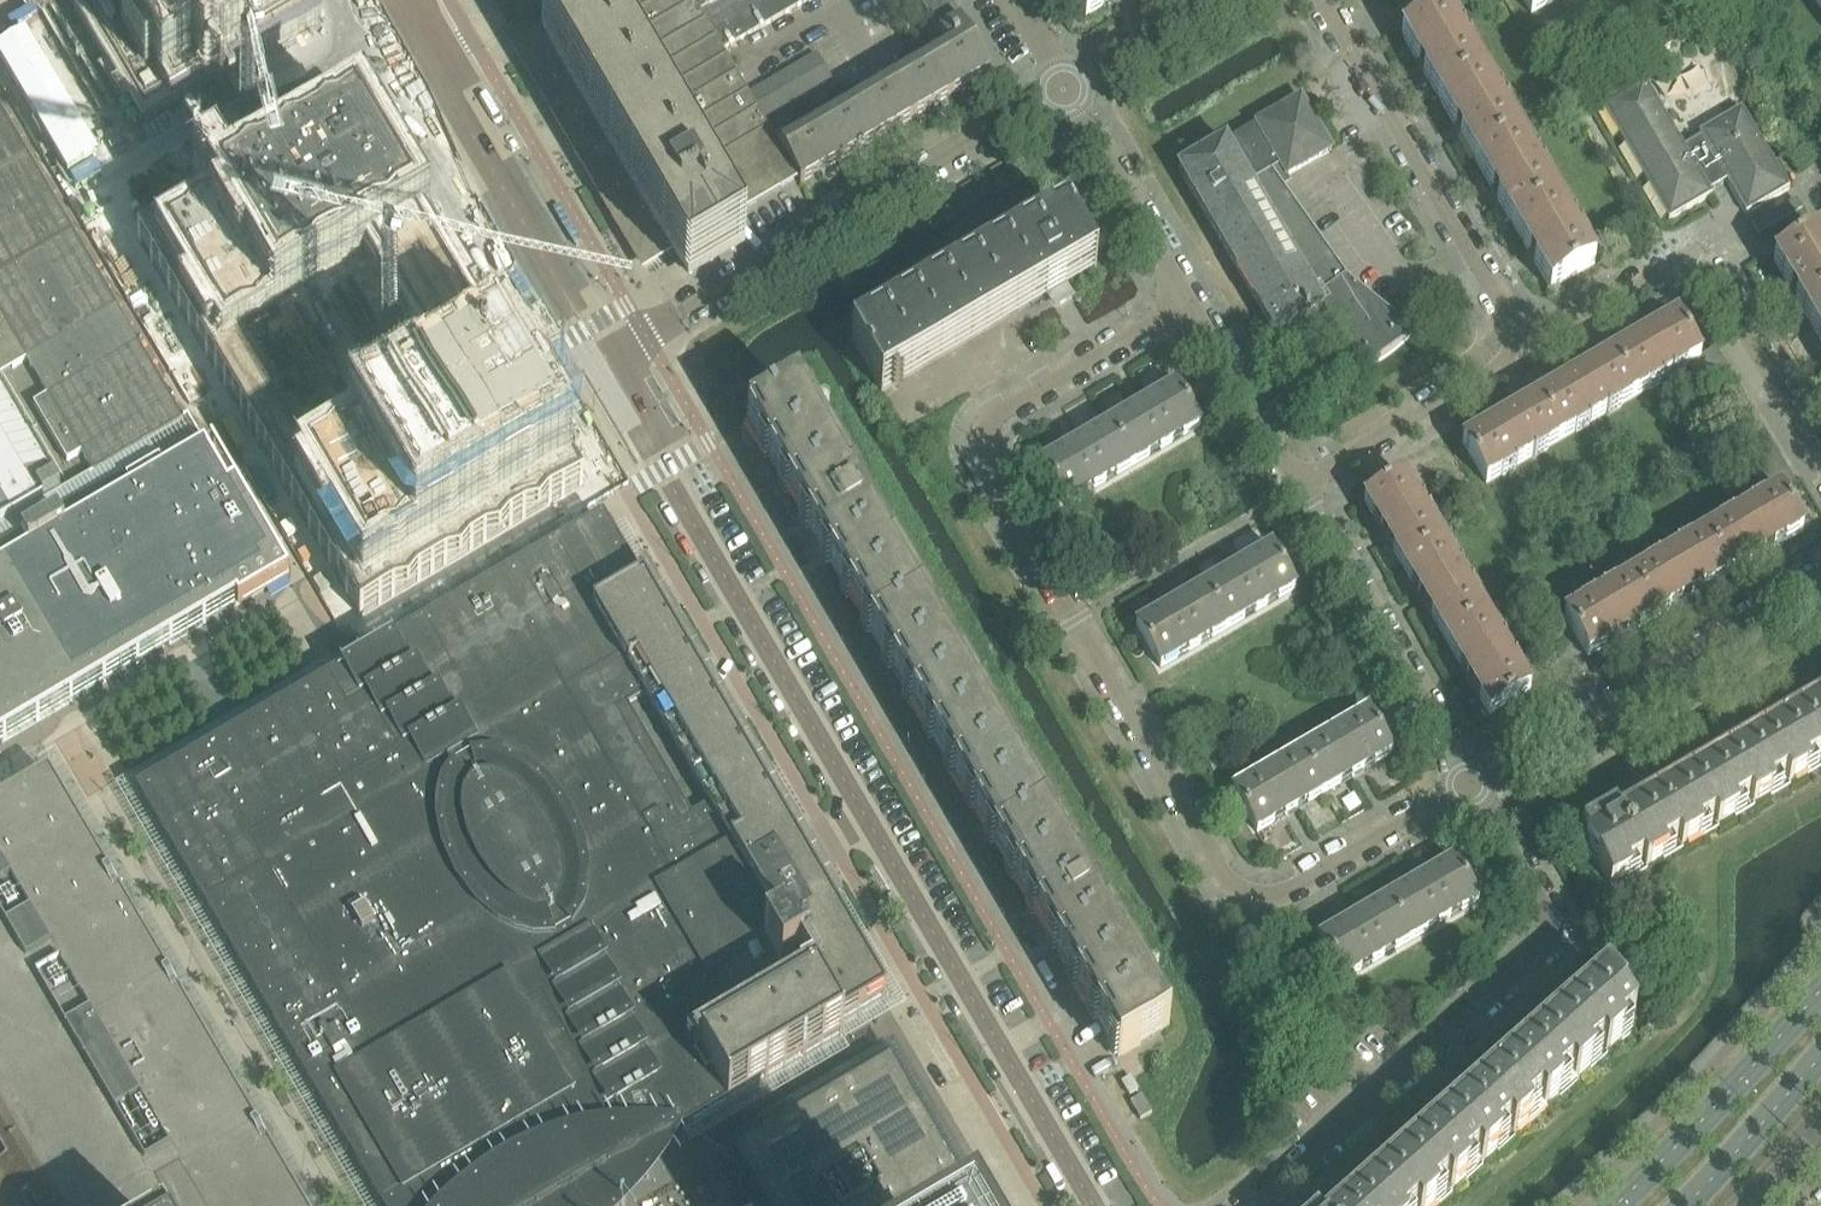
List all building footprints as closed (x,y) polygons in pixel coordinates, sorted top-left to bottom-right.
[(144,115),(308,20),(296,0),(77,0),(144,115)] [(796,177),(780,152),(777,146),(763,122),(756,110),(748,97),(721,53),(689,0),(601,0),(597,2),(541,35),(517,49),(644,266),(668,252),(688,286),(745,252),(725,219),(796,177)] [(721,53),(811,0),(689,0),(721,53)] [(940,36),(960,24),(963,22),(950,0),(917,0),(938,36),(940,36)] [(1086,18),(1115,1),(1114,0),(1075,0),(1086,18)] [(1531,15),(1557,0),(1523,0),(1531,15)] [(1402,37),(1424,74),(1440,101),(1482,76),(1443,12),(1402,37)] [(777,146),(780,152),(796,177),(801,185),(990,74),(971,42),(960,24),(940,36),(947,48),(777,146)] [(1670,47),(1662,33),(1645,43),(1653,57),(1670,47)] [(817,57),(812,60),(819,73),(824,70),(817,57)] [(812,60),(807,63),(814,75),(819,73),(812,60)] [(807,63),(802,66),(809,78),(814,75),(807,63)] [(802,66),(798,68),(806,81),(809,78),(802,66)] [(798,68),(793,71),(801,84),(806,81),(798,68)] [(832,82),(824,70),(819,73),(827,85),(832,82)] [(793,71),(788,74),(796,86),(801,84),(793,71)] [(822,88),(827,85),(819,73),(814,75),(822,88)] [(788,74),(784,76),(792,89),(796,86),(788,74)] [(817,91),(822,88),(814,75),(809,78),(817,91)] [(784,76),(780,79),(787,92),(792,89),(784,76)] [(1440,101),(1461,138),(1476,164),(1519,139),(1482,76),(1440,101)] [(813,93),(817,91),(809,78),(806,81),(813,93)] [(780,79),(775,82),(782,94),(787,92),(780,79)] [(808,96),(813,93),(806,81),(801,84),(808,96)] [(1790,190),(1789,189),(1742,109),(1727,117),(1700,133),(1703,138),(1685,148),(1666,117),(1644,81),(1601,107),(1669,222),(1712,196),(1707,188),(1711,185),(1714,191),(1723,185),(1720,180),(1724,178),(1746,216),(1790,190)] [(775,82),(771,84),(778,97),(782,94),(775,82)] [(771,84),(767,86),(774,99),(778,97),(771,84)] [(803,99),(808,96),(801,84),(796,86),(803,99)] [(767,86),(762,89),(769,102),(774,99),(767,86)] [(799,101),(803,99),(796,86),(792,89),(799,101)] [(762,89),(757,92),(764,105),(769,102),(762,89)] [(794,104),(799,101),(792,89),(787,92),(794,104)] [(757,92),(753,94),(760,107),(764,105),(757,92)] [(789,107),(794,104),(787,92),(782,94),(789,107)] [(748,97),(756,110),(760,107),(753,94),(748,97)] [(785,109),(789,107),(782,94),(778,97),(785,109)] [(782,111),(785,109),(778,97),(774,99),(782,111)] [(777,114),(782,111),(774,99),(769,102),(777,114)] [(1276,337),(1323,310),(1363,377),(1364,376),(1362,373),(1373,367),(1384,361),(1394,353),(1403,345),(1412,337),(1414,340),(1415,339),(1347,278),(1278,181),(1286,176),(1287,178),(1332,151),(1301,99),(1178,171),(1276,337)] [(764,105),(772,117),(777,114),(769,102),(764,105)] [(766,117),(768,119),(772,117),(764,105),(760,107),(766,117)] [(768,119),(766,117),(760,107),(756,110),(763,122),(768,119)] [(361,109),(137,240),(138,241),(358,617),(581,487),(361,109)] [(237,607),(238,611),(288,581),(287,577),(228,494),(232,484),(227,479),(223,477),(219,478),(204,456),(200,452),(191,434),(187,425),(0,115),(0,746),(237,607)] [(1476,164),(1498,201),(1513,228),(1557,202),(1519,139),(1476,164)] [(1513,228),(1534,264),(1551,291),(1594,266),(1557,202),(1513,228)] [(1782,212),(1754,229),(1760,239),(1788,222),(1804,213),(1797,203),(1782,212)] [(1075,231),(1066,216),(1064,217),(1065,218),(868,334),(854,342),(853,341),(851,342),(881,394),(894,386),(894,388),(894,389),(895,391),(897,393),(899,393),(900,393),(902,392),(903,391),(904,391),(904,390),(904,389),(904,388),(904,386),(903,385),(902,384),(901,383),(900,383),(1052,294),(1059,306),(1064,303),(1070,294),(1065,286),(1097,268),(1075,231)] [(1797,301),(1812,326),(1820,321),(1820,243),(1818,237),(1774,263),(1797,301)] [(1676,320),(1637,342),(1607,360),(1630,401),(1689,366),(1700,360),(1676,320)] [(1820,342),(1820,321),(1812,326),(1820,342)] [(1607,360),(1572,381),(1537,401),(1561,441),(1630,401),(1607,360)] [(1176,386),(1148,403),(1108,426),(1133,467),(1200,427),(1176,386)] [(1118,1059),(1169,1029),(1168,1028),(1166,1029),(961,679),(797,399),(799,398),(798,396),(747,426),(748,428),(749,427),(802,518),(831,567),(1029,903),(1028,904),(1055,950),(1118,1056),(1117,1057),(1118,1059)] [(1537,401),(1463,445),(1486,485),(1561,441),(1537,401)] [(1108,426),(1070,449),(1041,465),(1065,506),(1133,467),(1108,426)] [(1776,459),(1752,473),(1760,486),(1784,472),(1776,459)] [(1768,500),(1779,493),(1792,485),(1784,472),(1760,486),(1768,500)] [(1364,503),(1388,543),(1403,569),(1443,546),(1404,479),(1364,503)] [(1779,493),(1768,500),(1704,537),(1728,577),(1802,534),(1779,493)] [(372,694),(371,693),(367,696),(368,697),(361,698),(354,698),(347,696),(341,694),(335,690),(330,685),(332,684),(329,680),(136,793),(228,949),(378,1205),(468,1205),(480,1196),(501,1182),(523,1170),(546,1159),(570,1151),(595,1145),(605,1143),(612,1133),(622,1117),(619,1110),(623,1107),(625,1109),(626,1110),(628,1112),(631,1113),(634,1113),(636,1113),(638,1112),(639,1111),(641,1110),(643,1108),(644,1106),(645,1104),(645,1102),(645,1100),(645,1099),(644,1097),(643,1096),(648,1093),(668,1110),(690,1129),(728,1107),(843,1040),(837,1030),(886,1002),(833,912),(840,907),(794,829),(645,574),(637,578),(616,542),(609,546),(604,546),(600,544),(596,540),(593,537),(588,536),(584,535),(579,535),(578,534),(401,638),(403,642),(404,642),(407,646),(408,649),(410,658),(409,667),(406,675),(405,674),(388,686),(372,694)] [(1658,618),(1692,598),(1728,577),(1704,537),(1635,578),(1658,618)] [(1403,569),(1425,606),(1446,642),(1486,620),(1443,546),(1403,569)] [(1271,549),(1243,565),(1204,588),(1228,630),(1295,591),(1271,549)] [(1565,619),(1589,659),(1658,618),(1635,578),(1565,619)] [(1204,588),(1165,611),(1137,628),(1161,669),(1228,630),(1204,588)] [(1446,642),(1490,716),(1529,693),(1486,620),(1446,642)] [(1630,810),(1624,799),(1610,807),(1613,812),(1582,830),(1589,842),(1584,845),(1610,889),(1820,765),(1820,698),(1630,810)] [(1325,794),(1363,772),(1392,755),(1367,714),(1300,754),(1325,794)] [(1257,834),(1297,811),(1325,794),(1300,754),(1233,792),(1257,834)] [(48,776),(0,804),(0,1205),(301,1205),(48,776)] [(1454,861),(1414,884),(1386,901),(1411,942),(1478,903),(1454,861)] [(1386,901),(1348,923),(1323,938),(1323,937),(1319,940),(1344,981),(1411,942),(1386,901)] [(1349,1205),(1435,1205),(1623,1038),(1619,1033),(1634,1020),(1619,1002),(1623,999),(1604,978),(1349,1205)] [(890,1063),(732,1156),(751,1189),(759,1203),(753,1205),(974,1205),(890,1063)] [(1131,1079),(1122,1084),(1130,1097),(1138,1092),(1131,1079)] [(1130,1104),(1137,1115),(1140,1121),(1152,1114),(1142,1097),(1130,1104)] [(679,1124),(649,1124),(622,1128),(589,1134),(544,1148),(518,1159),(497,1171),(467,1190),(447,1205),(636,1205),(644,1198),(662,1170),(668,1161),(688,1143),(679,1124)]
